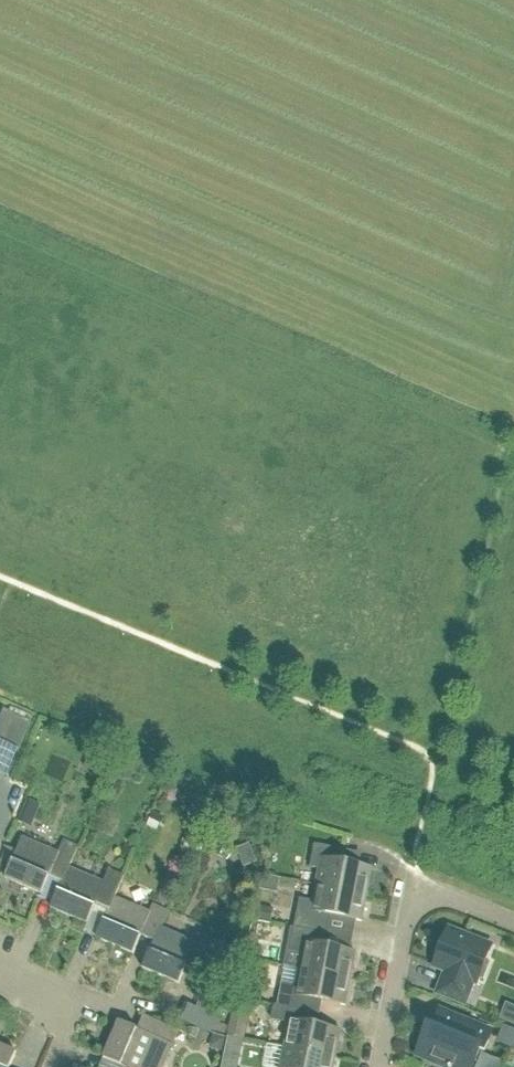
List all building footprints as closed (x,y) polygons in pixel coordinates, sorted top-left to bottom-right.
[(69,868),(70,868),(79,847),(63,840),(58,852),(22,837),(5,878),(42,893),(49,875),(62,881),(63,881),(69,868)] [(316,886),(367,896),(372,870),(342,864),(344,851),(315,845),(310,868),(319,870),(316,886)] [(104,883),(70,868),(69,868),(63,881),(62,881),(51,908),(87,923),(95,906),(108,911),(109,912),(115,898),(125,876),(109,870),(104,883)] [(294,929),(328,935),(332,916),(362,922),(367,896),(316,886),(313,902),(300,899),(294,929)] [(150,913),(115,898),(109,912),(108,911),(97,938),(133,954),(141,935),(154,941),(155,942),(161,928),(162,928),(169,912),(153,905),(150,913)] [(155,942),(154,941),(143,969),(179,984),(186,966),(200,971),(213,941),(199,935),(196,943),(162,928),(161,928),(155,942)] [(303,954),(300,970),(350,980),(355,954),(325,948),(328,935),(294,929),(290,952),(303,954)] [(438,994),(465,1004),(474,981),(477,983),(479,979),(483,980),(490,964),(486,961),(491,948),(448,931),(435,966),(447,971),(438,994)] [(345,1006),(350,980),(300,970),(297,986),(288,985),(286,995),(345,1006)] [(222,1019),(185,1004),(178,1021),(215,1036),(222,1019)] [(285,1048),(335,1058),(340,1032),(310,1026),(313,1013),(275,1006),(272,1020),(290,1024),(285,1048)] [(417,1055),(445,1066),(474,1066),(481,1051),(485,1053),(492,1034),(439,1012),(432,1029),(428,1028),(417,1055)] [(123,1066),(162,1066),(178,1030),(143,1016),(137,1029),(119,1022),(104,1058),(123,1066)] [(500,1041),(513,1047),(513,1033),(504,1029),(500,1041)] [(244,1040),(228,1037),(221,1066),(239,1066),(244,1040)] [(18,1053),(0,1045),(0,1066),(12,1066),(18,1053)] [(285,1048),(281,1066),(334,1066),(335,1058),(285,1048)]
